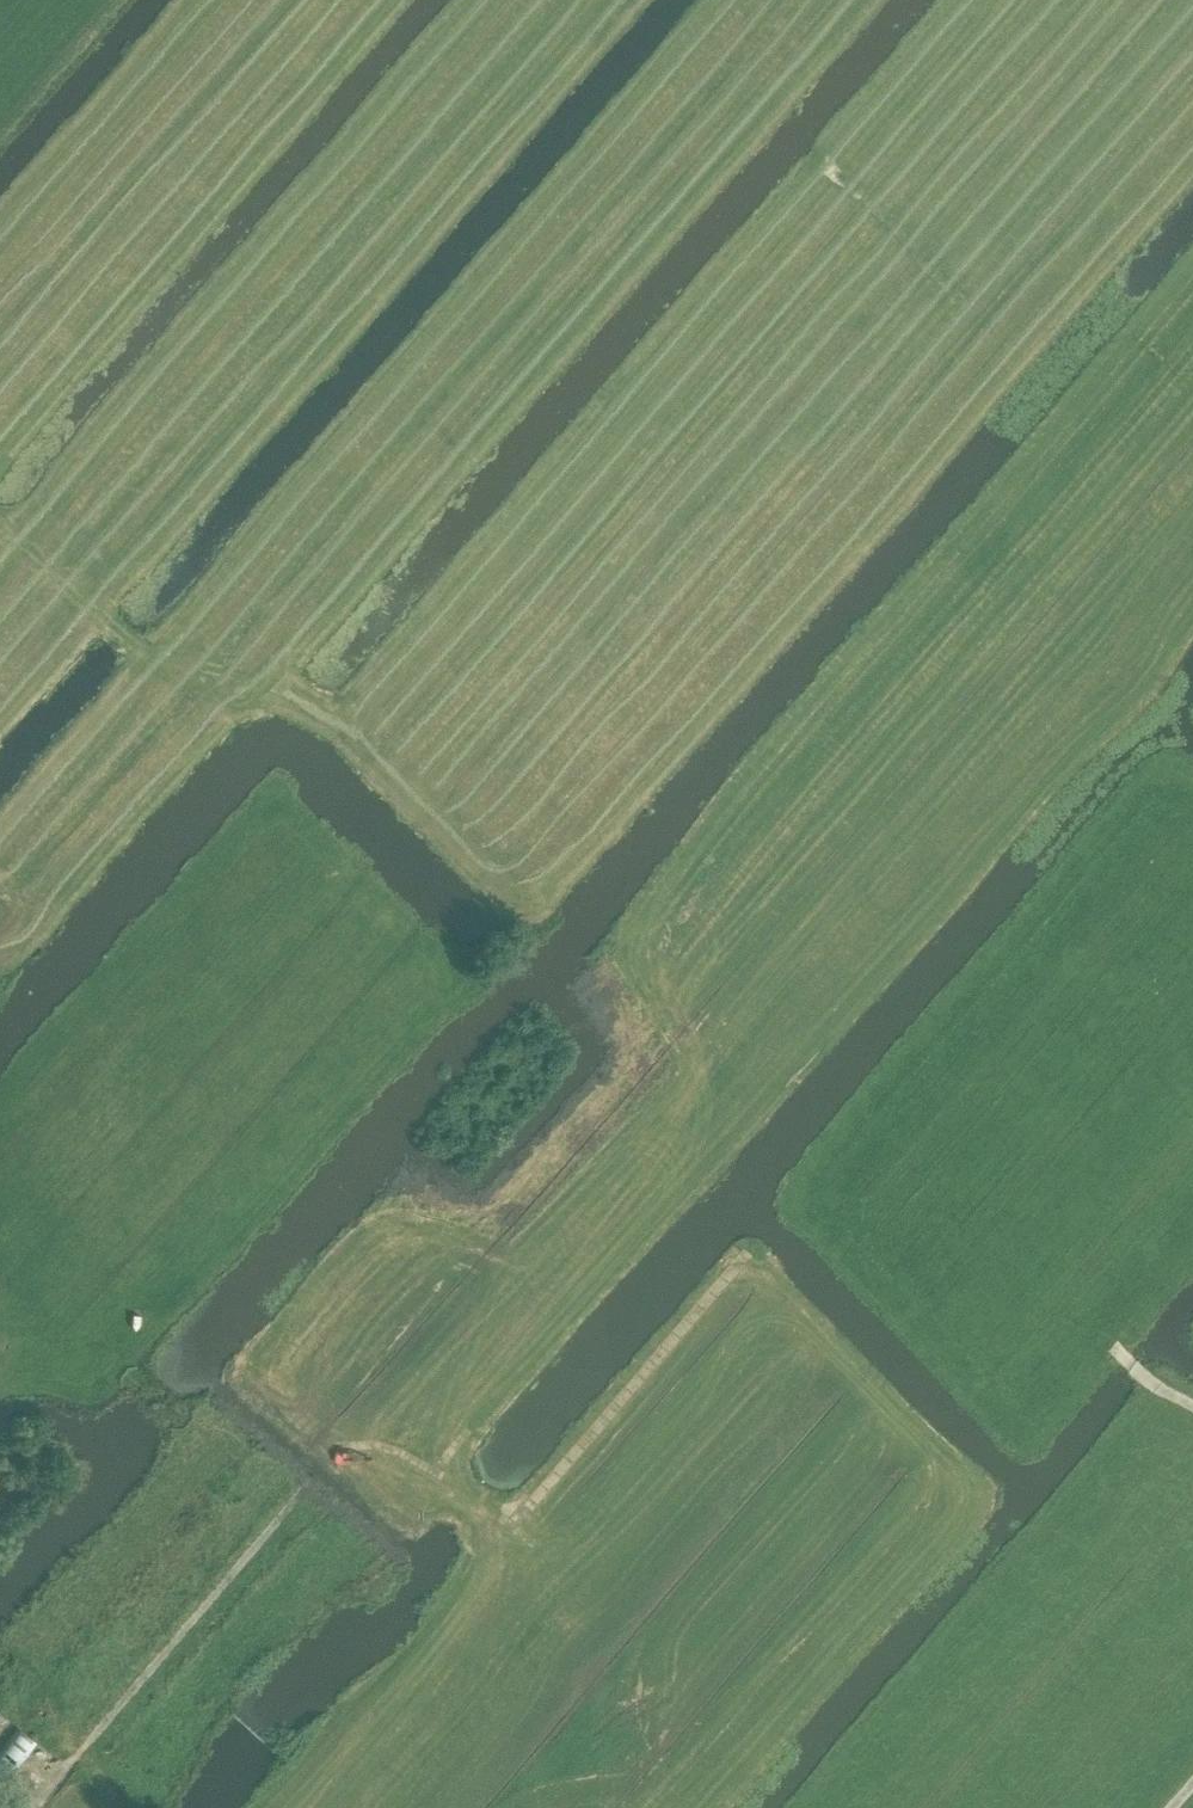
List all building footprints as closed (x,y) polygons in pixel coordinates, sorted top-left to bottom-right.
[(35,1742),(18,1729),(0,1752),(0,1786),(35,1742)]
